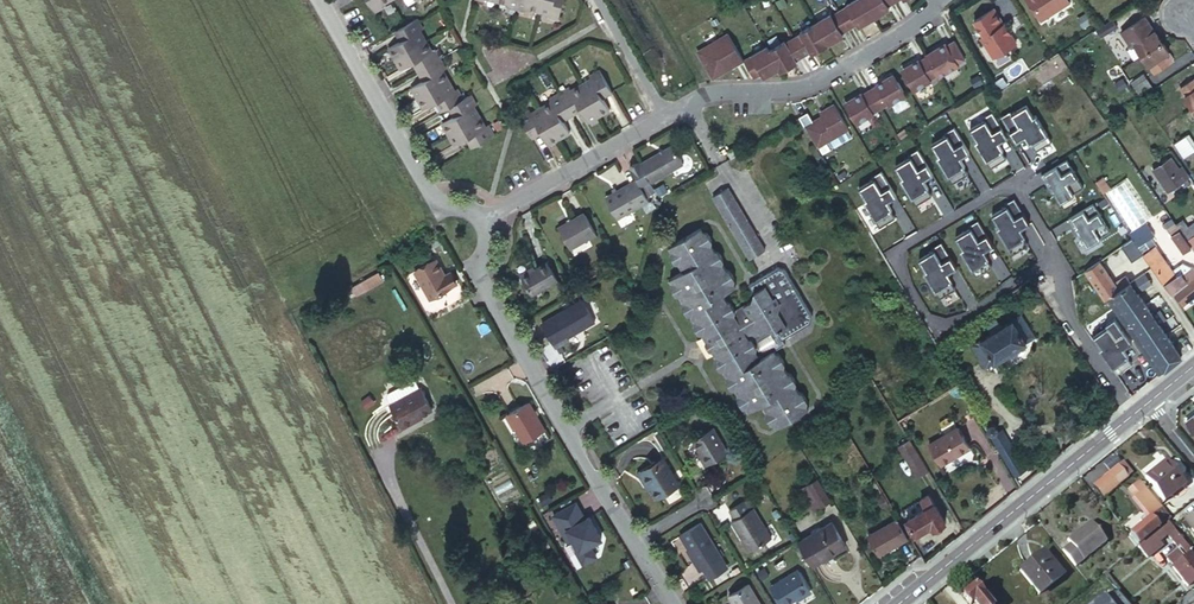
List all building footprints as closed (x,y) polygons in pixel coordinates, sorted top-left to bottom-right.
[(365,1),(375,17),(385,11),(383,8),(397,0),(366,0),(365,1)] [(509,3),(508,6),(530,12),(531,8),(554,14),(553,18),(563,21),(568,2),(562,0),(498,0),(509,3)] [(837,13),(846,29),(854,25),(855,27),(871,18),(861,0),(855,0),(844,6),(845,8),(837,13)] [(871,18),(887,9),(886,7),(894,3),(892,0),(861,0),(871,18)] [(1040,22),(1069,4),(1066,0),(1026,0),(1040,22)] [(1003,23),(993,8),(974,20),(983,35),(981,37),(993,56),(1016,42),(1009,32),(1007,31),(1006,29),(1007,28),(1004,23),(1003,23)] [(828,15),(812,24),(824,45),(839,36),(838,34),(846,29),(837,13),(829,18),(828,15)] [(429,77),(425,79),(412,87),(424,107),(437,101),(441,98),(447,108),(449,106),(455,103),(460,113),(455,116),(441,123),(453,144),(466,137),(472,134),(477,144),(493,135),(488,125),(485,127),(473,106),(476,104),(471,94),(464,99),(459,88),(454,90),(443,69),(447,67),(436,48),(433,50),(421,29),(424,27),(419,17),(402,26),(408,36),(402,39),(390,46),(402,67),(414,60),(419,57),(429,77)] [(1100,25),(1098,27),(1093,30),(1099,38),(1113,29),(1118,26),(1113,17),(1108,21),(1100,25)] [(1128,36),(1141,55),(1151,48),(1161,41),(1149,23),(1128,36)] [(797,35),(790,39),(799,55),(806,51),(808,54),(824,45),(812,24),(796,33),(797,35)] [(397,29),(402,39),(408,36),(402,26),(397,29)] [(726,34),(696,51),(711,77),(722,71),(719,67),(729,62),(731,66),(741,61),(740,61),(726,34)] [(935,51),(926,56),(935,71),(937,73),(957,62),(955,60),(963,55),(952,37),(944,42),(943,40),(932,47),(935,51)] [(781,41),(765,50),(775,68),(776,71),(792,62),(791,60),(799,55),(790,39),(782,44),(781,41)] [(1151,48),(1141,55),(1153,73),(1168,63),(1167,61),(1172,58),(1161,41),(1151,48)] [(748,57),(740,61),(741,61),(750,78),(758,74),(759,77),(775,68),(765,50),(763,46),(747,55),(748,57)] [(932,47),(924,52),(925,53),(926,56),(935,51),(932,47)] [(907,68),(902,71),(912,88),(929,77),(928,76),(935,71),(926,56),(925,53),(916,58),(916,56),(904,63),(907,68)] [(414,60),(425,79),(429,77),(419,57),(414,60)] [(719,67),(722,71),(731,66),(729,62),(719,67)] [(539,127),(542,132),(549,144),(570,133),(562,120),(560,115),(580,104),(582,109),(590,122),(611,110),(603,97),(601,92),(610,87),(600,71),(591,76),(593,79),(572,91),(571,88),(551,99),(552,102),(531,114),(529,111),(520,116),(529,132),(539,127)] [(1178,88),(1193,78),(1189,72),(1171,84),(1181,98),(1184,96),(1178,88)] [(1143,73),(1130,83),(1140,97),(1153,88),(1143,73)] [(875,83),(868,88),(878,106),(886,101),(886,103),(904,92),(894,76),(889,78),(886,74),(874,81),(875,83)] [(1193,105),(1193,79),(1193,78),(1178,88),(1184,96),(1191,108),(1193,105)] [(612,92),(610,87),(601,92),(603,97),(612,92)] [(859,90),(846,98),(849,102),(844,105),(854,122),(872,111),(871,110),(878,106),(868,88),(860,92),(859,90)] [(441,98),(437,101),(442,110),(447,108),(441,98)] [(823,112),(802,125),(812,142),(822,137),(824,140),(846,127),(831,102),(821,109),(823,112)] [(455,103),(449,106),(455,116),(460,113),(455,103)] [(560,115),(562,120),(582,109),(580,104),(560,115)] [(1030,143),(1034,150),(1050,140),(1034,115),(1032,116),(1025,105),(1010,114),(1009,113),(1000,118),(1015,142),(1024,137),(1028,144),(1030,143)] [(998,142),(1006,137),(992,113),(983,118),(983,119),(969,128),(975,140),(973,141),(988,167),(1004,157),(1000,151),(1002,150),(998,142)] [(532,137),(542,132),(539,127),(529,132),(532,137)] [(945,133),(945,135),(930,144),(937,155),(935,156),(950,182),(966,172),(962,166),(964,165),(960,157),(968,152),(954,128),(945,133)] [(472,147),(477,144),(472,134),(466,137),(472,147)] [(637,164),(629,169),(636,181),(640,190),(683,166),(672,147),(638,166),(637,164)] [(731,160),(736,157),(732,149),(726,152),(731,160)] [(923,179),(932,174),(917,150),(908,155),(909,157),(894,166),(901,177),(898,178),(914,204),(929,194),(925,188),(928,187),(923,179)] [(1184,170),(1175,157),(1174,157),(1182,168),(1179,170),(1171,159),(1153,171),(1168,193),(1189,178),(1183,171),(1184,170)] [(1065,159),(1040,174),(1045,183),(1047,182),(1052,191),(1059,202),(1072,194),(1072,192),(1082,187),(1065,159)] [(887,201),(896,196),(881,172),(872,177),(872,178),(858,187),(864,199),(862,200),(877,226),(893,216),(889,210),(891,208),(887,201)] [(615,221),(648,203),(640,190),(636,181),(611,195),(613,198),(605,203),(615,221)] [(1104,196),(1129,232),(1146,221),(1148,219),(1123,183),(1104,196)] [(713,194),(751,256),(766,247),(729,185),(713,194)] [(1020,229),(1029,223),(1014,199),(1005,205),(1006,206),(991,215),(998,227),(996,228),(1011,253),(1026,244),(1022,237),(1024,236),(1020,229)] [(1092,203),(1067,218),(1073,227),(1074,226),(1079,235),(1086,246),(1100,238),(1099,237),(1109,231),(1092,203)] [(555,229),(568,251),(594,236),(581,215),(555,229)] [(1176,223),(1185,235),(1187,239),(1193,234),(1193,226),(1192,223),(1186,227),(1181,219),(1176,223)] [(984,250),(992,245),(978,221),(968,226),(969,228),(955,237),(961,248),(959,250),(974,275),(990,265),(986,259),(988,257),(984,250)] [(1146,221),(1129,232),(1132,238),(1148,261),(1160,253),(1150,238),(1155,234),(1146,221)] [(1175,221),(1167,226),(1188,258),(1193,253),(1193,249),(1191,245),(1188,240),(1187,239),(1185,235),(1176,223),(1175,221)] [(683,271),(670,279),(672,282),(670,286),(676,295),(680,296),(683,301),(682,305),(687,315),(691,315),(695,321),(693,325),(699,334),(702,334),(716,357),(714,361),(719,369),(724,371),(727,375),(726,379),(731,388),(735,389),(738,394),(736,398),(742,407),(747,408),(748,411),(762,403),(766,410),(764,413),(770,422),(774,423),(776,428),(809,409),(807,405),(808,402),(802,393),(798,392),(795,387),(796,383),(791,374),(787,373),(784,368),(786,364),(780,355),(776,354),(774,352),(761,359),(757,353),(758,349),(753,341),(771,331),(781,332),(786,341),(815,323),(817,316),(796,282),(789,281),(761,299),(765,306),(762,316),(745,327),(740,318),(736,318),(732,310),(745,303),(744,300),(745,296),(740,287),(735,286),(732,281),(734,277),(728,268),(724,268),(721,262),(722,258),(717,250),(713,249),(711,245),(712,242),(707,233),(703,231),(700,227),(668,245),(671,250),(670,254),(675,263),(679,264),(679,265),(683,271)] [(947,272),(956,267),(941,243),(932,248),(933,250),(918,259),(925,270),(923,272),(938,297),(953,287),(949,281),(951,279),(947,272)] [(1171,296),(1174,293),(1181,304),(1193,294),(1193,269),(1191,266),(1182,263),(1172,271),(1161,256),(1152,262),(1166,281),(1163,283),(1171,296)] [(412,272),(428,298),(454,283),(447,272),(443,274),(434,259),(412,272)] [(1103,300),(1106,298),(1118,290),(1098,261),(1083,270),(1103,300)] [(532,270),(520,277),(531,295),(556,280),(545,262),(532,270)] [(519,274),(520,277),(532,270),(531,267),(519,274)] [(377,273),(361,282),(365,290),(382,281),(377,273)] [(351,287),(356,295),(365,290),(361,282),(351,287)] [(1129,282),(1118,290),(1106,298),(1114,310),(1137,293),(1129,282)] [(1144,304),(1137,293),(1114,310),(1121,320),(1144,304)] [(540,324),(554,349),(567,342),(565,339),(594,322),(581,300),(554,316),(540,324)] [(1151,314),(1144,304),(1121,320),(1128,330),(1151,314)] [(971,345),(985,367),(1033,337),(1019,314),(999,327),(995,322),(987,327),(991,332),(971,345)] [(1158,324),(1151,314),(1128,330),(1135,340),(1158,324)] [(1098,348),(1115,372),(1130,362),(1125,356),(1127,354),(1122,347),(1131,342),(1114,318),(1105,324),(1106,326),(1092,336),(1100,346),(1098,348)] [(1165,335),(1158,324),(1135,340),(1142,350),(1165,335)] [(1172,346),(1165,335),(1142,350),(1149,361),(1172,346)] [(1179,357),(1172,346),(1149,361),(1158,374),(1179,357)] [(419,388),(388,405),(401,429),(411,424),(409,419),(430,408),(419,388)] [(528,402),(505,415),(512,427),(513,427),(522,441),(543,429),(528,402)] [(1185,421),(1193,432),(1193,414),(1185,421)] [(992,434),(994,433),(996,430),(996,429),(996,428),(995,426),(994,425),(992,424),(990,423),(988,424),(987,424),(985,426),(985,427),(989,434),(990,434),(991,434),(992,434)] [(930,445),(942,466),(969,448),(957,428),(930,445)] [(1019,486),(1030,477),(1000,429),(994,433),(992,434),(990,435),(989,436),(1019,486)] [(702,457),(708,467),(728,455),(713,430),(693,442),(702,457)] [(645,486),(647,485),(639,472),(662,457),(660,454),(635,469),(645,486)] [(918,475),(926,470),(918,456),(909,461),(918,475)] [(639,472),(647,485),(655,499),(678,485),(662,457),(639,472)] [(705,468),(708,467),(702,457),(699,459),(705,468)] [(1148,474),(1167,498),(1188,481),(1184,476),(1169,457),(1148,474)] [(1092,485),(1103,498),(1133,472),(1122,459),(1092,485)] [(1173,462),(1184,476),(1187,474),(1187,470),(1179,460),(1176,460),(1173,462)] [(1169,517),(1145,488),(1133,498),(1146,514),(1153,510),(1156,514),(1129,535),(1137,544),(1145,537),(1159,525),(1161,527),(1167,521),(1166,520),(1169,517)] [(823,510),(835,504),(828,491),(817,498),(823,510)] [(874,496),(880,506),(887,502),(881,492),(874,496)] [(926,527),(929,525),(931,529),(945,521),(928,494),(919,499),(925,508),(905,520),(914,534),(926,527)] [(745,498),(742,499),(748,509),(751,507),(745,498)] [(817,513),(823,510),(817,498),(810,501),(817,513)] [(576,499),(552,513),(583,565),(598,556),(592,545),(605,538),(591,514),(586,516),(576,499)] [(748,509),(742,499),(727,508),(732,518),(729,520),(747,551),(769,538),(751,507),(748,509)] [(1185,517),(1193,529),(1193,510),(1185,517)] [(866,535),(877,554),(906,538),(895,519),(866,535)] [(687,549),(699,570),(722,557),(699,520),(678,533),(687,549)] [(905,520),(901,522),(910,537),(914,534),(905,520)] [(1070,543),(1062,550),(1075,567),(1107,541),(1091,521),(1067,540),(1070,543)] [(1158,542),(1167,535),(1174,530),(1167,521),(1161,527),(1155,532),(1152,534),(1158,542)] [(797,541),(811,565),(824,558),(823,555),(843,543),(830,522),(797,541)] [(1191,552),(1174,530),(1167,535),(1177,547),(1179,545),(1187,555),(1184,557),(1178,550),(1166,560),(1187,587),(1193,581),(1193,559),(1189,553),(1191,552)] [(1147,539),(1136,547),(1136,548),(1146,559),(1162,546),(1158,542),(1152,534),(1147,539)] [(823,555),(824,558),(844,546),(843,543),(823,555)] [(697,571),(699,570),(687,549),(685,550),(697,571)] [(1020,571),(1038,594),(1050,583),(1061,574),(1043,552),(1020,571)] [(773,583),(785,603),(786,603),(798,603),(795,598),(808,590),(796,569),(773,583)] [(1096,582),(1080,595),(1085,601),(1101,588),(1096,582)] [(773,583),(770,585),(781,603),(785,603),(773,583)] [(729,603),(756,603),(745,585),(724,596),(729,603)] [(974,585),(960,596),(966,603),(990,603),(974,585)]
